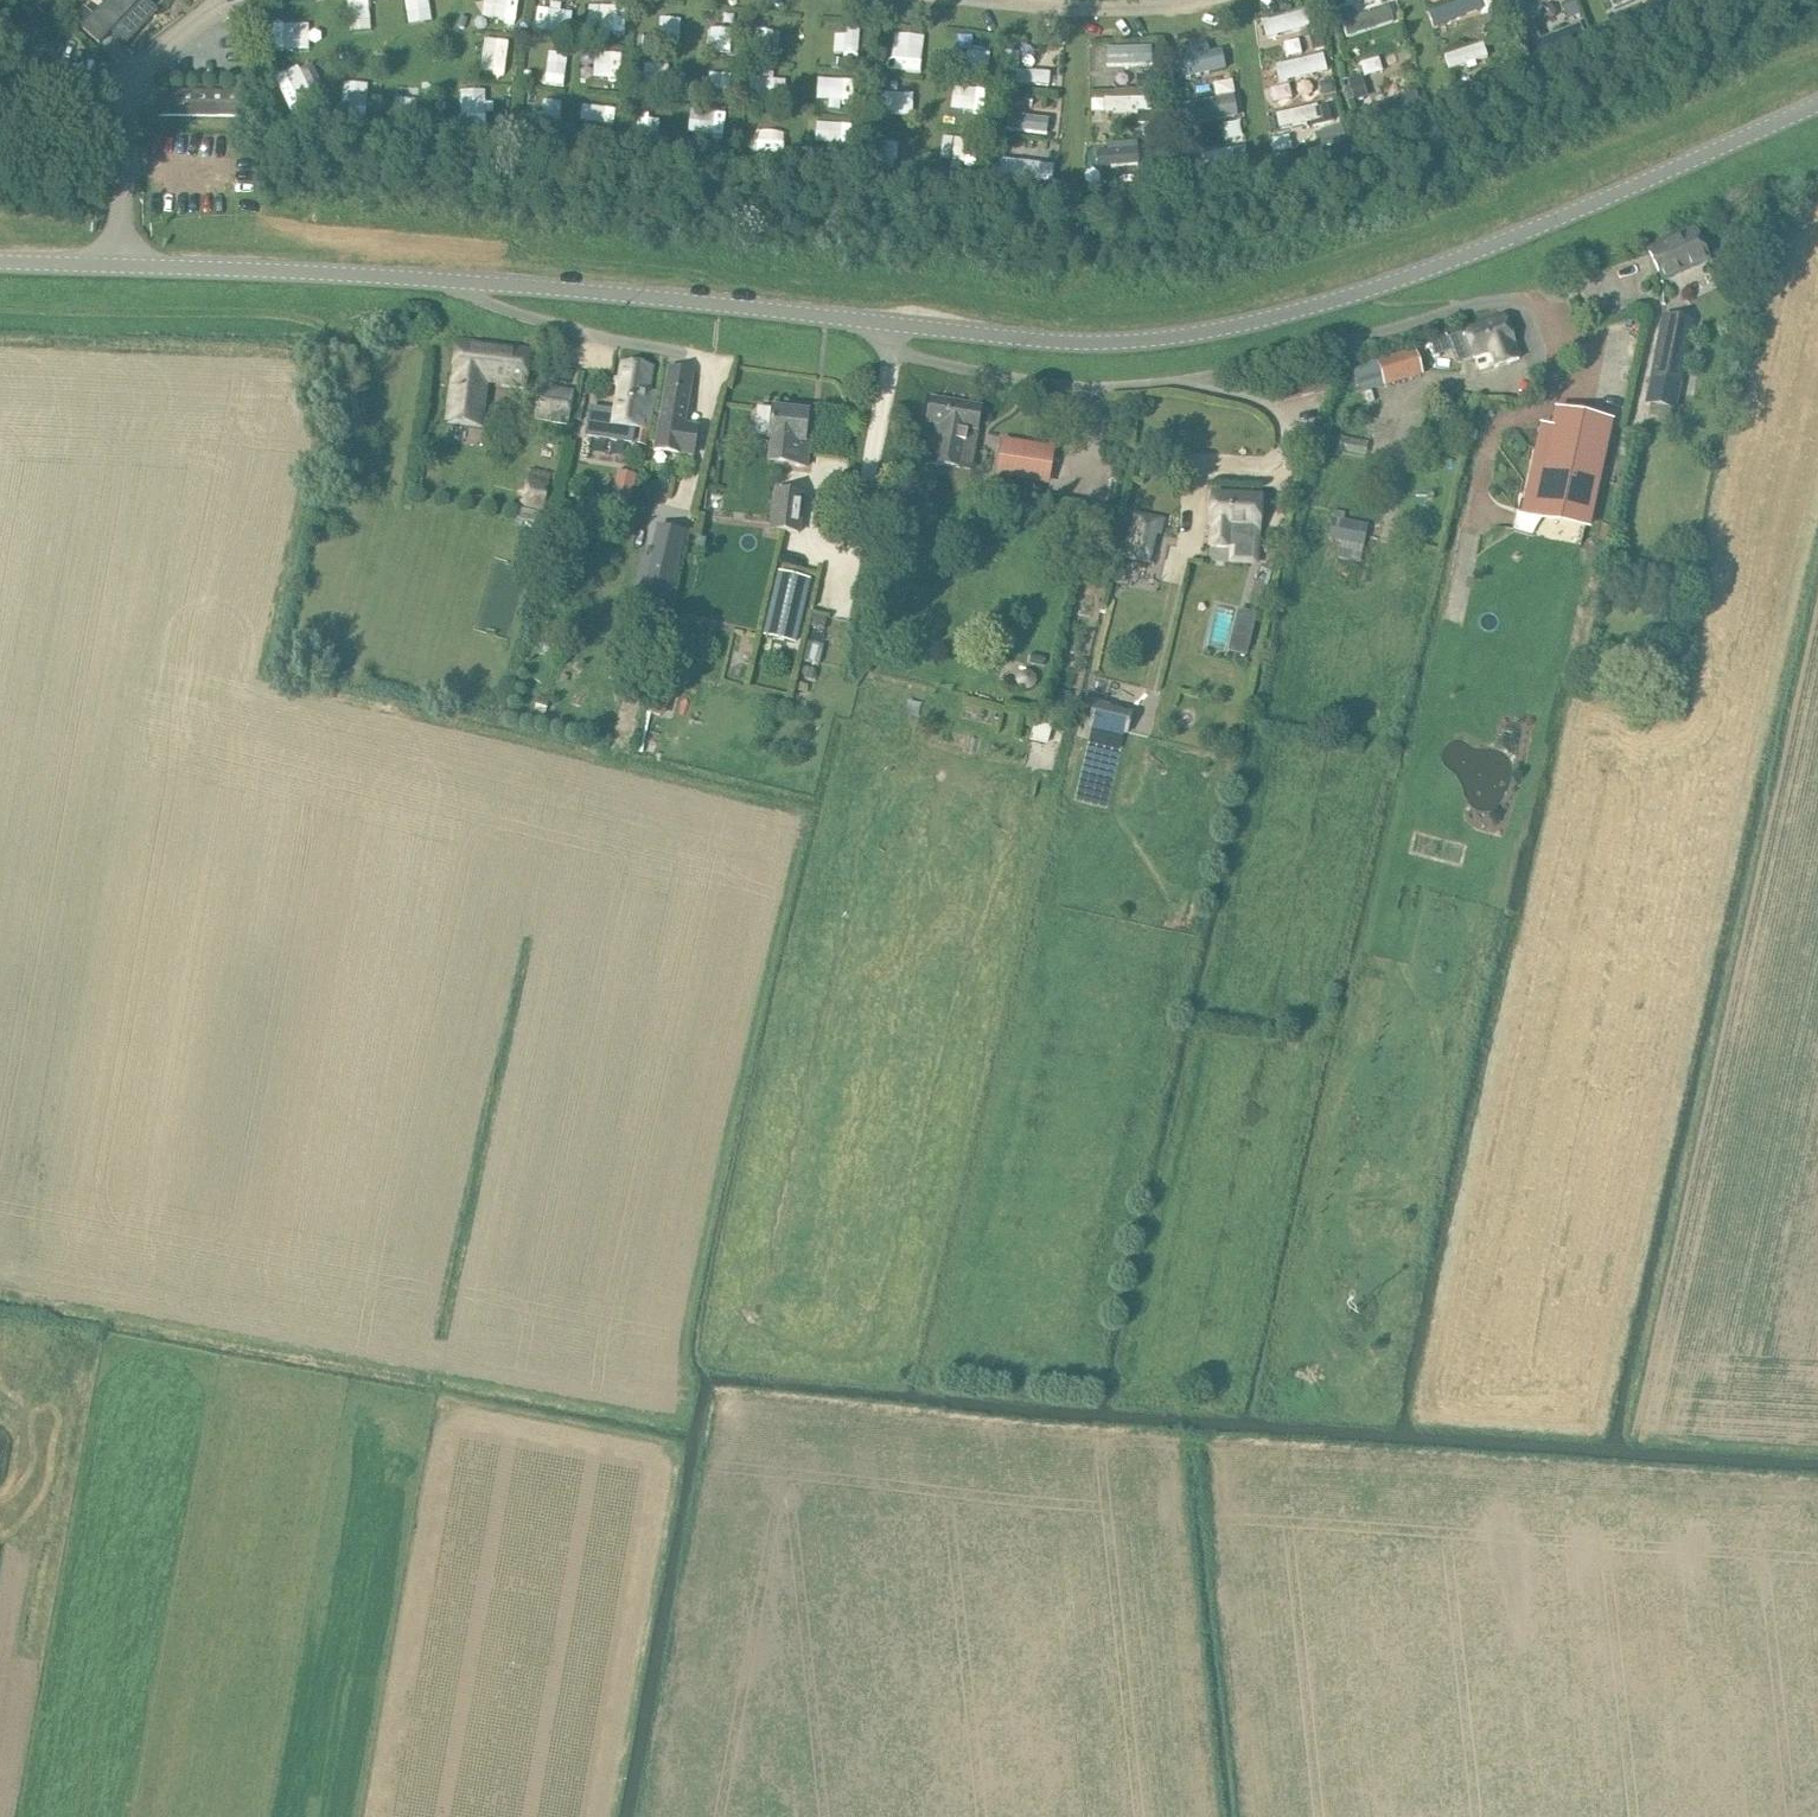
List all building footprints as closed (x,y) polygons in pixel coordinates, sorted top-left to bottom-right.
[(35,14),(47,22),(51,17),(60,3),(62,0),(44,0),(39,7),(35,14)] [(81,31),(99,47),(111,34),(126,47),(158,12),(145,0),(109,0),(81,31)] [(379,21),(377,0),(353,0),(355,23),(379,21)] [(409,27),(439,22),(435,0),(404,0),(409,27)] [(484,20),(521,21),(522,0),(485,0),(484,20)] [(1335,9),(1347,6),(1345,0),(1332,0),(1335,9)] [(1660,2),(1665,15),(1675,11),(1671,0),(1664,0),(1660,2)] [(1531,1),(1516,6),(1520,20),(1535,15),(1531,1)] [(1429,19),(1436,37),(1482,21),(1475,2),(1429,19)] [(1354,8),(1340,13),(1348,39),(1394,24),(1388,8),(1357,18),(1354,8)] [(1266,33),(1323,28),(1321,11),(1264,16),(1266,33)] [(663,13),(660,48),(681,50),(685,15),(663,13)] [(1496,21),(1485,25),(1489,35),(1500,31),(1496,21)] [(277,49),(311,49),(311,22),(277,23),(277,49)] [(1534,24),(1518,31),(1533,69),(1589,47),(1581,27),(1541,43),(1534,24)] [(835,31),(834,57),(861,57),(862,32),(835,31)] [(767,57),(794,58),(795,34),(768,32),(767,57)] [(1323,35),(1310,38),(1312,51),(1326,48),(1323,35)] [(514,39),(479,38),(478,60),(513,62),(514,39)] [(951,39),(950,67),(991,68),(992,40),(951,39)] [(1192,47),(1194,57),(1229,50),(1227,40),(1192,47)] [(886,66),(910,66),(910,41),(887,41),(886,66)] [(1008,41),(1007,51),(1018,52),(1019,42),(1008,41)] [(1445,55),(1450,72),(1493,60),(1488,42),(1445,55)] [(1108,65),(1156,66),(1156,46),(1108,45),(1108,65)] [(1179,63),(1183,80),(1237,68),(1233,50),(1179,63)] [(1283,83),(1333,70),(1328,51),(1278,64),(1283,83)] [(1363,61),(1366,75),(1387,70),(1383,56),(1363,61)] [(1513,61),(1500,66),(1504,75),(1516,71),(1513,61)] [(1054,85),(1055,72),(1017,69),(1016,82),(1054,85)] [(662,89),(663,70),(640,70),(639,88),(662,89)] [(498,74),(497,83),(508,84),(510,76),(498,74)] [(1152,75),(1136,75),(1137,90),(1153,90),(1152,75)] [(1332,80),(1319,82),(1322,97),(1334,95),(1332,80)] [(1363,81),(1349,85),(1353,101),(1367,97),(1363,81)] [(488,126),(490,90),(458,88),(456,124),(488,126)] [(245,117),(245,92),(159,92),(159,116),(245,117)] [(1004,93),(1003,106),(1015,107),(1016,94),(1004,93)] [(1156,111),(1156,95),(1093,96),(1093,112),(1156,111)] [(1188,108),(1191,123),(1234,116),(1232,102),(1188,108)] [(1318,107),(1277,116),(1280,130),(1318,121),(1319,127),(1333,124),(1329,107),(1318,109),(1318,107)] [(1153,113),(1137,113),(1137,124),(1153,124),(1153,113)] [(1010,115),(1009,131),(1053,132),(1053,117),(1010,115)] [(506,120),(496,120),(496,131),(507,131),(506,120)] [(1337,124),(1325,127),(1329,142),(1341,139),(1340,137),(1345,136),(1343,125),(1337,126),(1337,124)] [(1143,128),(1143,137),(1154,137),(1154,128),(1143,128)] [(1000,134),(999,147),(1013,149),(1014,136),(1000,134)] [(949,164),(966,164),(966,142),(948,142),(949,164)] [(1107,152),(1098,153),(1099,169),(1140,166),(1139,150),(1138,142),(1107,144),(1107,152)] [(890,162),(904,165),(908,148),(894,145),(890,162)] [(1053,183),(1056,165),(1002,156),(999,173),(1053,183)] [(1189,165),(1178,167),(1179,178),(1190,177),(1189,165)] [(1158,171),(1144,172),(1144,183),(1159,182),(1158,171)] [(1072,203),(1072,215),(1085,216),(1086,203),(1085,203),(1073,202),(1072,203)] [(1708,261),(1693,228),(1649,249),(1663,281),(1708,261)] [(1515,343),(1512,337),(1504,315),(1464,329),(1472,351),(1480,373),(1519,359),(1514,343),(1515,343)] [(1656,351),(1647,405),(1676,409),(1680,382),(1691,321),(1662,316),(1656,351)] [(509,373),(526,376),(529,352),(459,342),(455,369),(458,370),(456,387),(453,410),(481,414),(485,391),(487,374),(509,377),(509,373)] [(1385,384),(1421,374),(1415,351),(1379,362),(1385,384)] [(632,443),(634,431),(648,433),(654,392),(648,391),(652,367),(622,362),(615,412),(591,408),(587,436),(632,443)] [(685,425),(690,397),(693,373),(669,369),(656,452),(694,458),(698,427),(685,425)] [(570,425),(575,392),(541,387),(536,419),(570,425)] [(931,399),(924,441),(920,461),(954,466),(957,446),(975,449),(979,429),(977,429),(981,408),(931,399)] [(756,427),(755,435),(770,437),(770,441),(768,462),(788,464),(804,466),(804,463),(806,443),(805,443),(808,413),(774,409),(773,410),(758,408),(756,427)] [(1607,428),(1560,417),(1540,512),(1589,522),(1607,428)] [(1049,484),(1054,445),(1000,437),(995,477),(1049,484)] [(1340,438),(1338,452),(1366,457),(1369,442),(1340,438)] [(532,475),(526,504),(551,509),(557,479),(532,475)] [(632,499),(636,480),(620,478),(616,497),(632,499)] [(799,533),(803,495),(775,492),(771,530),(799,533)] [(1211,494),(1210,526),(1209,549),(1246,551),(1246,533),(1261,534),(1263,496),(1211,494)] [(1017,508),(1017,510),(1017,512),(1018,514),(1019,515),(1020,516),(1021,518),(1023,519),(1025,519),(1028,519),(1030,519),(1032,518),(1033,517),(1034,515),(1035,514),(1036,512),(1036,510),(1036,508),(1035,506),(1034,504),(1032,502),(1030,501),(1028,501),(1027,501),(1025,501),(1023,501),(1021,502),(1019,504),(1018,506),(1017,508)] [(1335,512),(1330,539),(1341,542),(1337,558),(1362,563),(1369,526),(1345,521),(1346,514),(1335,512)] [(1522,513),(1520,531),(1537,533),(1539,515),(1522,513)] [(1134,515),(1125,558),(1147,563),(1157,519),(1134,515)] [(684,529),(658,524),(642,596),(668,600),(684,529)] [(778,576),(765,631),(794,637),(805,591),(792,587),(794,579),(778,576)] [(1255,581),(1246,598),(1265,607),(1274,591),(1255,581)] [(1230,649),(1252,655),(1263,613),(1241,607),(1230,649)] [(626,692),(624,696),(624,700),(627,705),(634,707),(638,705),(641,701),(642,695),(639,691),(633,688),(626,692)] [(1060,692),(1056,710),(1068,713),(1072,695),(1060,692)] [(538,697),(534,713),(545,716),(549,699),(538,697)] [(1094,701),(1088,727),(1126,735),(1131,713),(1109,708),(1110,705),(1094,701)] [(1033,728),(1030,740),(1048,745),(1053,722),(1036,717),(1036,719),(1033,728)] [(1082,741),(1079,759),(1112,764),(1114,745),(1082,741)]
